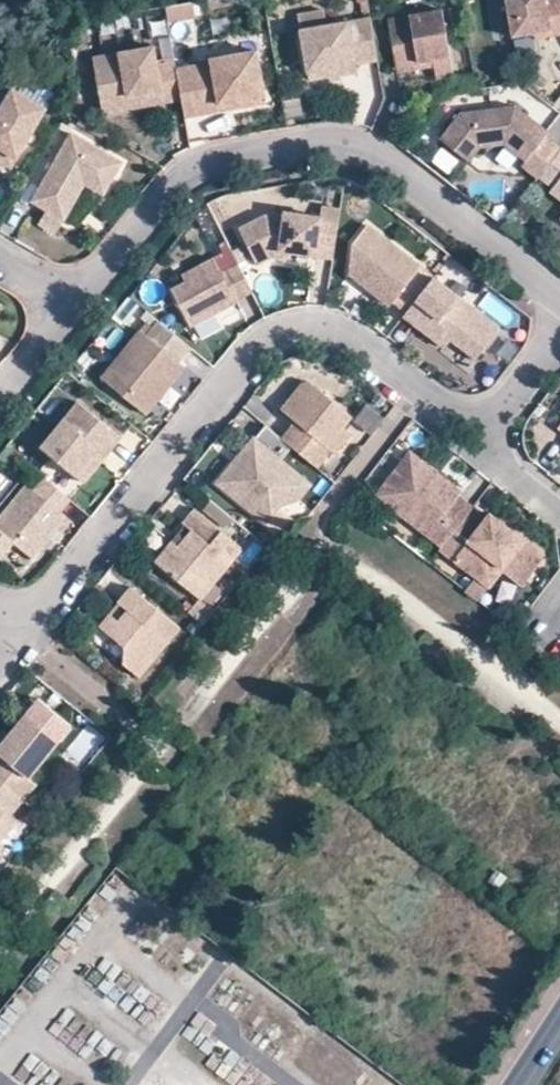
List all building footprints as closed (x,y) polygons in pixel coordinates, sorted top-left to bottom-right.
[(549,35),(559,34),(559,0),(507,0),(513,35),(534,31),(548,29),(549,35)] [(434,58),(435,65),(437,78),(457,75),(445,8),(389,19),(397,65),(434,58)] [(358,71),(357,64),(378,60),(371,18),(301,30),(310,80),(358,71)] [(536,38),(549,35),(548,29),(534,31),(536,38)] [(93,58),(101,101),(161,90),(163,103),(182,100),(176,69),(175,59),(157,62),(154,47),(93,58)] [(176,69),(182,100),(185,117),(202,114),(201,107),(232,101),(233,108),(266,102),(257,52),(211,60),(211,63),(176,69)] [(398,71),(435,65),(434,58),(397,65),(398,71)] [(18,159),(47,108),(0,81),(0,148),(18,159)] [(103,114),(163,103),(161,90),(101,101),(103,114)] [(202,114),(233,108),(232,101),(201,107),(202,114)] [(539,177),(539,176),(559,149),(559,147),(546,136),(550,132),(516,105),(461,112),(440,138),(470,161),(481,147),(505,144),(526,160),(522,165),(539,177)] [(72,132),(32,201),(47,209),(39,223),(57,232),(85,183),(104,194),(122,162),(72,132)] [(18,159),(0,148),(0,161),(12,168),(18,159)] [(539,176),(553,187),(550,190),(559,198),(559,149),(539,176)] [(257,264),(282,251),(333,259),(340,211),(321,208),(321,215),(285,209),(284,216),(265,213),(238,226),(257,264)] [(393,301),(407,312),(434,277),(414,261),(367,225),(353,244),(348,273),(383,300),(389,305),(393,301)] [(236,302),(235,300),(252,291),(239,265),(222,273),(214,259),(182,275),(186,282),(172,288),(191,325),(236,302)] [(434,277),(407,312),(403,316),(438,343),(445,335),(475,359),(499,328),(434,277)] [(158,320),(147,335),(140,330),(101,377),(146,414),(155,403),(185,367),(183,365),(195,350),(158,320)] [(469,367),(475,359),(445,335),(438,343),(469,367)] [(63,392),(74,401),(85,388),(75,379),(63,392)] [(318,467),(333,449),(328,445),(344,426),(352,416),(307,379),(282,409),(296,421),(282,438),(318,467)] [(98,448),(106,455),(121,437),(78,402),(41,447),(76,475),(96,450),(98,448)] [(352,433),(344,426),(328,445),(333,449),(337,452),(352,433)] [(253,437),(216,482),(264,523),(278,506),(300,499),(312,484),(253,437)] [(105,457),(106,455),(98,448),(96,450),(76,475),(84,482),(105,457)] [(442,546),(472,507),(459,496),(462,492),(410,451),(383,486),(408,506),(401,515),(442,546)] [(34,491),(26,484),(0,516),(0,550),(4,553),(16,539),(35,555),(66,517),(59,512),(70,499),(44,478),(34,491)] [(401,515),(408,506),(383,486),(377,495),(401,515)] [(488,516),(473,505),(472,507),(442,546),(440,549),(477,578),(497,552),(530,577),(543,561),(546,557),(541,553),(490,513),(488,516)] [(195,508),(182,523),(191,531),(179,546),(170,538),(152,559),(201,599),(243,548),(195,508)] [(182,523),(170,538),(179,546),(191,531),(182,523)] [(524,585),(530,577),(497,552),(477,578),(489,587),(503,569),(524,585)] [(130,588),(118,602),(127,610),(108,633),(124,647),(123,664),(139,677),(179,628),(130,588)] [(99,626),(108,633),(127,610),(118,602),(99,626)] [(16,795),(23,800),(37,783),(29,777),(73,727),(40,699),(10,733),(0,745),(0,781),(16,795)] [(10,733),(3,728),(0,731),(0,745),(10,733)] [(0,781),(0,814),(4,809),(16,795),(0,781)] [(4,809),(0,814),(0,841),(17,820),(4,809)]
